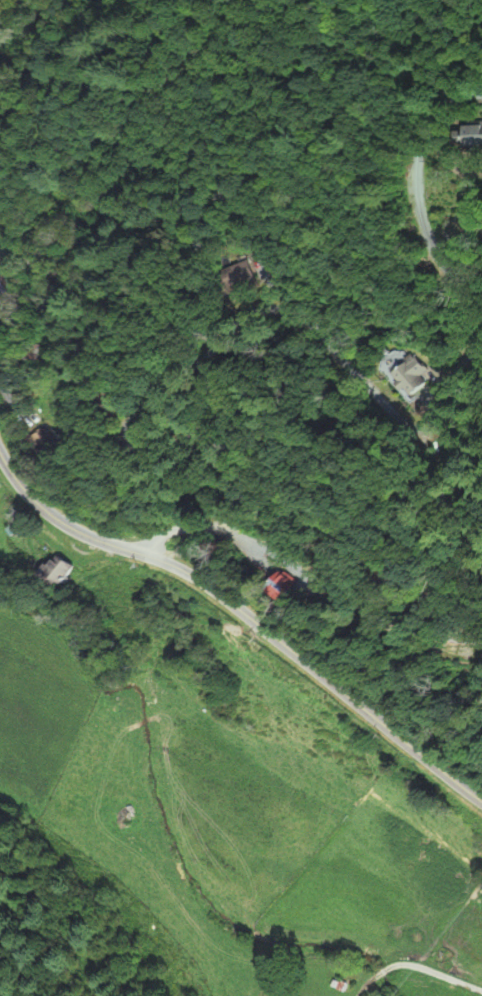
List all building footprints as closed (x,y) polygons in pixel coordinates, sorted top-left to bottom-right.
[(243,287),(251,282),(247,275),(251,273),(245,262),(233,269),(243,287)] [(5,283),(2,284),(0,277),(0,297),(8,294),(5,283)] [(417,376),(422,372),(408,353),(388,368),(410,397),(425,386),(417,376)] [(33,439),(40,447),(51,438),(44,430),(33,439)] [(47,564),(44,575),(69,584),(76,564),(56,557),(53,566),(47,564)] [(299,582),(282,573),(274,587),(291,597),(299,582)]
